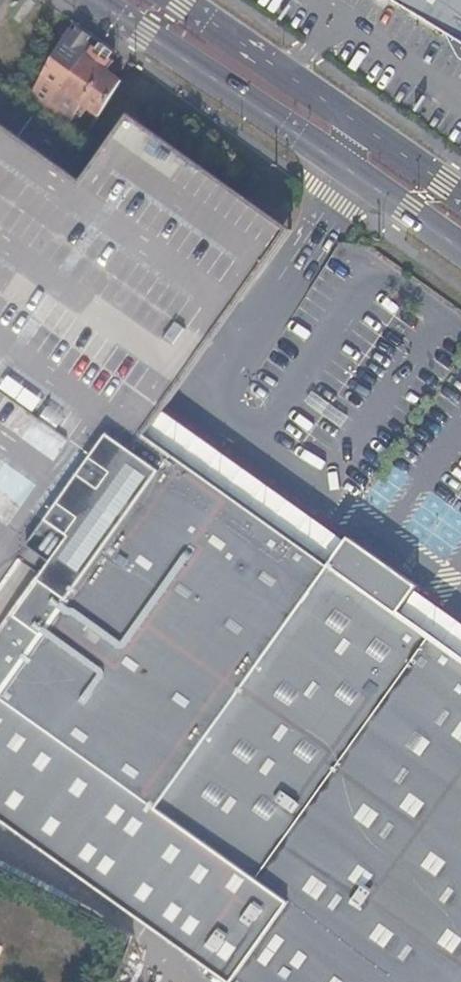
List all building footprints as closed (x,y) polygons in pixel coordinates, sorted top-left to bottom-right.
[(460,46),(460,0),(391,0),(460,46)] [(68,29),(25,97),(51,113),(94,46),(68,29)] [(123,80),(109,71),(116,60),(94,46),(51,113),(70,125),(83,104),(86,106),(101,115),(123,80)] [(105,421),(132,439),(142,424),(154,407),(215,313),(234,288),(285,217),(126,102),(78,172),(0,115),(0,349),(105,421)] [(105,421),(0,349),(0,619),(67,523),(45,507),(105,421)] [(228,977),(235,981),(460,981),(460,646),(398,601),(407,588),(416,576),(345,526),(326,552),(142,424),(132,439),(105,421),(45,507),(67,523),(0,619),(0,814),(228,977)] [(407,588),(398,601),(460,646),(460,626),(407,588)]
